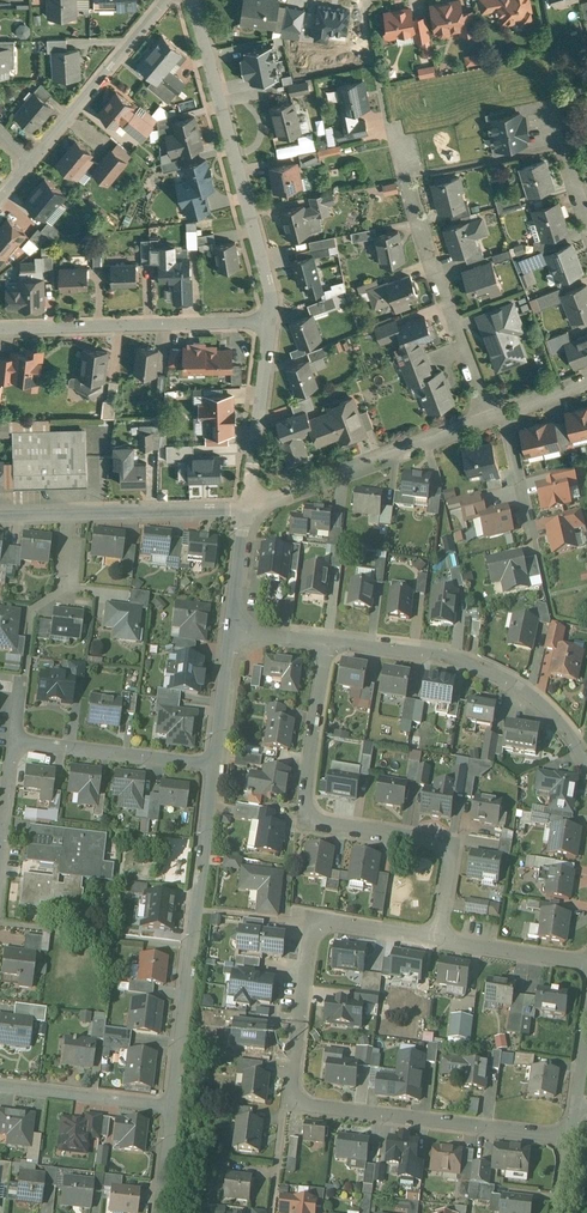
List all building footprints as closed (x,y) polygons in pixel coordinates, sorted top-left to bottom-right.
[(50,17),(76,16),(75,0),(49,0),(50,17)] [(103,4),(118,3),(118,9),(137,8),(137,0),(103,0),(103,4)] [(272,0),(245,0),(242,23),(263,26),(264,21),(273,22),(275,11),(278,12),(279,5),(279,1),(272,0)] [(447,2),(446,4),(442,4),(440,3),(432,5),(437,32),(439,31),(442,33),(448,32),(450,29),(461,27),(465,26),(462,12),(460,0),(457,0),(447,2)] [(483,11),(499,8),(498,0),(480,0),(483,11)] [(499,8),(502,23),(532,17),(529,0),(498,0),(499,8)] [(341,16),(312,4),(303,27),(318,33),(332,38),(341,16)] [(287,7),(279,5),(278,12),(275,11),(273,22),(275,22),(274,31),(282,32),(287,7)] [(411,8),(386,13),(388,26),(386,30),(387,35),(390,37),(395,37),(396,35),(414,31),(415,31),(413,19),(411,8)] [(474,10),(462,12),(465,26),(461,27),(462,34),(478,31),(474,10)] [(427,17),(413,19),(415,31),(414,31),(416,40),(431,38),(427,17)] [(318,33),(303,27),(296,46),(308,46),(313,35),(317,36),(318,33)] [(163,37),(139,66),(154,79),(153,80),(155,82),(150,88),(168,103),(177,94),(160,79),(168,70),(176,60),(181,65),(187,57),(163,37)] [(0,40),(0,48),(7,48),(15,48),(15,40),(0,40)] [(67,40),(48,40),(48,53),(54,53),(54,52),(56,52),(56,51),(67,51),(67,40)] [(276,61),(272,45),(245,51),(249,66),(276,61)] [(67,51),(56,51),(56,52),(54,52),(54,53),(55,80),(79,79),(78,50),(67,51)] [(279,76),(276,61),(249,66),(252,82),(279,76)] [(185,84),(168,70),(160,79),(177,94),(185,84)] [(363,81),(339,86),(344,112),(345,112),(347,123),(352,122),(356,122),(353,110),(368,107),(363,81)] [(52,94),(41,83),(34,92),(35,93),(45,102),(52,94)] [(308,83),(289,87),(291,95),(310,91),(308,83)] [(35,93),(16,115),(34,130),(53,108),(45,102),(35,93)] [(135,112),(132,109),(134,107),(117,93),(116,93),(117,94),(107,105),(99,114),(117,128),(117,131),(121,134),(124,134),(129,128),(142,139),(142,140),(154,126),(153,125),(142,116),(143,115),(140,112),(139,113),(136,111),(135,112)] [(293,102),(270,108),(273,118),(275,118),(281,138),(302,132),(299,123),(293,102)] [(158,120),(141,106),(140,107),(146,111),(143,115),(142,116),(153,125),(157,120),(158,121),(159,139),(158,120)] [(487,121),(491,120),(491,119),(505,116),(504,111),(486,115),(487,121)] [(494,134),(527,128),(525,118),(521,118),(520,113),(505,116),(491,119),(491,120),(494,134)] [(169,117),(158,120),(159,139),(168,137),(165,128),(172,126),(169,117)] [(194,118),(174,123),(178,139),(169,142),(172,154),(182,152),(182,153),(202,147),(194,118)] [(356,122),(352,122),(355,136),(367,134),(364,120),(356,122)] [(307,121),(299,123),(302,132),(309,130),(307,121)] [(347,123),(344,124),(345,128),(337,130),(339,137),(347,135),(347,138),(355,136),(352,122),(347,123)] [(529,138),(527,128),(494,134),(497,148),(497,149),(510,147),(525,144),(524,139),(529,138)] [(76,142),(58,164),(74,177),(85,164),(88,167),(92,162),(89,159),(92,155),(76,142)] [(511,151),(510,147),(497,149),(497,148),(493,149),(494,155),(511,151)] [(319,151),(299,155),(302,166),(321,162),(319,151)] [(111,152),(94,173),(108,185),(125,164),(111,152)] [(176,160),(161,165),(164,174),(179,169),(176,160)] [(206,161),(185,167),(189,182),(178,185),(184,206),(186,206),(189,217),(210,211),(205,191),(214,189),(211,177),(213,176),(211,169),(209,170),(206,161)] [(545,161),(521,169),(529,194),(529,195),(553,188),(545,161)] [(297,163),(271,169),(276,191),(301,186),(297,163)] [(460,178),(433,184),(440,212),(442,212),(441,210),(449,208),(461,205),(461,204),(457,192),(463,190),(460,178)] [(46,179),(26,202),(46,219),(65,195),(46,179)] [(332,193),(311,197),(313,207),(327,204),(327,205),(335,203),(332,193)] [(529,194),(497,203),(499,212),(522,206),(520,198),(529,195),(529,194)] [(468,202),(461,204),(461,205),(449,208),(452,219),(471,214),(468,202)] [(558,203),(534,211),(538,222),(540,222),(545,237),(545,238),(555,235),(567,231),(558,203)] [(304,206),(282,212),(289,239),(323,230),(321,216),(329,214),(327,205),(327,204),(313,207),(305,209),(304,206)] [(468,222),(445,230),(454,257),(467,253),(477,250),(476,246),(472,235),(486,230),(482,218),(469,223),(468,222)] [(0,228),(0,264),(9,254),(7,252),(17,241),(19,243),(26,235),(8,219),(0,228)] [(67,237),(49,222),(41,231),(49,237),(51,238),(67,237)] [(545,237),(540,222),(538,222),(531,224),(536,240),(545,237)] [(196,223),(186,224),(188,249),(197,248),(196,223)] [(41,231),(39,229),(30,238),(40,247),(49,237),(41,231)] [(371,230),(352,233),(353,243),(373,239),(371,230)] [(399,232),(377,236),(382,265),(405,261),(399,232)] [(214,234),(198,237),(198,246),(215,243),(214,234)] [(555,235),(545,238),(545,237),(536,240),(533,241),(536,251),(545,247),(557,243),(555,235)] [(335,237),(310,242),(311,251),(337,246),(335,237)] [(150,240),(142,240),(142,265),(151,265),(151,246),(150,240)] [(235,243),(215,246),(220,271),(239,267),(235,243)] [(477,250),(467,253),(470,262),(485,257),(481,244),(476,246),(477,250)] [(521,244),(515,246),(517,254),(524,252),(521,244)] [(571,245),(547,254),(549,260),(557,282),(582,272),(571,245)] [(189,258),(174,258),(174,246),(151,246),(151,260),(161,260),(162,281),(190,280),(189,258)] [(104,268),(103,247),(93,247),(94,268),(104,268)] [(536,251),(523,256),(528,268),(549,260),(547,254),(545,247),(536,251)] [(510,249),(492,255),(495,262),(513,257),(510,249)] [(313,256),(293,261),(299,284),(307,282),(311,296),(323,293),(319,278),(313,256)] [(35,263),(21,263),(21,273),(35,273),(35,263)] [(492,263),(463,272),(470,293),(475,291),(475,292),(477,291),(476,290),(488,286),(491,294),(501,290),(492,263)] [(136,264),(111,265),(112,285),(137,284),(136,264)] [(88,288),(87,268),(61,268),(62,289),(88,288)] [(410,276),(387,284),(393,301),(396,310),(410,305),(408,299),(417,296),(410,276)] [(43,280),(20,281),(20,289),(6,289),(7,308),(21,307),(21,309),(44,309),(44,307),(42,307),(42,293),(43,293),(43,280)] [(383,283),(369,289),(375,307),(393,301),(387,284),(383,283)] [(565,293),(567,298),(564,300),(573,321),(586,316),(586,286),(586,285),(565,293)] [(559,288),(536,297),(541,309),(564,300),(559,288)] [(323,300),(308,306),(311,313),(326,307),(323,300)] [(513,303),(497,309),(500,318),(503,324),(519,318),(513,303)] [(312,316),(292,323),(302,348),(321,340),(312,316)] [(398,327),(401,335),(405,345),(397,349),(402,362),(404,361),(425,353),(420,342),(432,337),(425,317),(398,327)] [(519,318),(503,324),(500,318),(483,324),(490,343),(489,343),(498,368),(508,364),(508,365),(518,361),(512,345),(515,344),(511,334),(523,329),(519,318)] [(395,319),(376,326),(382,343),(401,335),(398,327),(395,319)] [(568,331),(547,339),(553,354),(568,349),(566,344),(572,342),(568,331)] [(566,344),(568,349),(574,366),(586,361),(586,336),(572,342),(566,344)] [(328,345),(308,352),(312,361),(331,354),(328,345)] [(213,347),(197,347),(194,350),(185,350),(185,370),(188,373),(194,372),(197,370),(205,370),(205,372),(217,372),(216,370),(232,370),(232,372),(232,367),(232,350),(216,350),(216,349),(213,347)] [(159,350),(138,348),(135,373),(156,375),(159,350)] [(108,352),(85,349),(81,378),(72,377),(70,379),(69,386),(77,387),(77,388),(85,397),(92,398),(103,390),(104,382),(108,352)] [(181,350),(171,349),(169,366),(179,367),(181,350)] [(28,354),(28,355),(14,353),(13,359),(0,358),(0,380),(12,381),(12,379),(38,382),(42,351),(33,350),(28,354)] [(425,353),(404,361),(413,384),(421,381),(420,380),(433,375),(432,372),(429,373),(422,355),(426,354),(426,353),(425,353)] [(308,361),(288,369),(298,394),(317,386),(308,361)] [(242,366),(232,367),(232,372),(232,385),(242,384),(242,366)] [(433,375),(420,380),(421,381),(424,391),(421,392),(422,394),(423,394),(429,408),(452,400),(442,372),(433,375)] [(167,377),(159,376),(156,395),(165,396),(167,377)] [(119,383),(110,382),(107,402),(117,403),(119,383)] [(233,433),(232,396),(205,396),(206,418),(206,434),(233,433)] [(311,397),(291,404),(295,415),(307,411),(315,408),(311,397)] [(353,399),(340,404),(342,407),(331,411),(331,413),(311,421),(315,431),(314,431),(315,435),(323,432),(325,428),(327,427),(332,438),(338,436),(341,438),(343,443),(345,442),(347,443),(352,441),(353,439),(366,434),(365,431),(358,413),(353,399)] [(566,413),(568,420),(572,435),(572,438),(586,434),(586,428),(582,407),(577,408),(578,410),(566,413)] [(367,410),(358,413),(365,431),(374,427),(367,410)] [(295,415),(277,422),(284,441),(285,442),(298,437),(314,431),(315,431),(311,421),(307,411),(295,415)] [(26,441),(74,440),(87,439),(86,427),(51,428),(51,419),(13,420),(14,458),(26,457),(26,441)] [(568,420),(561,421),(562,425),(565,436),(572,435),(568,420)] [(554,422),(543,424),(542,423),(537,424),(543,450),(559,447),(559,446),(558,442),(555,426),(554,422)] [(532,427),(521,429),(522,434),(526,450),(527,454),(543,450),(537,424),(532,426),(532,427)] [(562,425),(555,426),(558,442),(565,441),(565,436),(562,425)] [(161,433),(140,433),(141,449),(159,448),(161,433)] [(522,434),(516,435),(520,451),(526,450),(522,434)] [(572,435),(565,436),(565,441),(566,443),(573,442),(572,438),(572,435)] [(298,437),(285,442),(284,441),(280,443),(289,467),(311,458),(305,445),(301,446),(298,437)] [(74,440),(26,441),(26,457),(74,456),(74,440)] [(565,441),(558,442),(559,446),(559,447),(560,449),(567,448),(566,443),(565,441)] [(220,456),(199,457),(198,444),(180,445),(180,461),(189,461),(189,482),(202,481),(220,480),(220,481),(221,481),(220,456)] [(491,444),(463,450),(468,471),(484,467),(485,470),(496,468),(491,444)] [(180,445),(167,445),(167,461),(180,461),(180,445)] [(133,463),(133,447),(114,447),(115,464),(121,464),(122,484),(147,483),(147,462),(133,463)] [(526,450),(520,451),(522,458),(528,457),(527,454),(526,450)] [(74,456),(26,457),(14,458),(14,462),(2,463),(3,485),(3,488),(14,487),(14,488),(88,486),(87,456),(74,456)] [(572,469),(551,474),(553,484),(564,481),(565,485),(575,483),(572,469)] [(432,479),(405,476),(403,496),(401,508),(415,509),(415,502),(417,502),(417,500),(428,501),(428,503),(429,503),(430,497),(432,479)] [(498,476),(486,479),(489,493),(501,490),(498,476)] [(553,484),(537,487),(542,511),(550,509),(550,511),(562,508),(562,506),(570,504),(565,485),(564,481),(553,484)] [(383,496),(357,493),(355,515),(380,518),(381,510),(383,496)] [(403,496),(395,495),(394,507),(401,508),(403,496)] [(441,499),(430,497),(429,503),(432,503),(430,516),(439,517),(441,499)] [(482,501),(461,506),(465,523),(481,519),(480,515),(485,514),(482,501)] [(485,514),(480,515),(481,519),(485,539),(512,533),(507,508),(485,514)] [(333,512),(308,509),(307,518),(305,531),(309,532),(330,534),(333,512)] [(393,510),(384,509),(382,527),(391,528),(393,510)] [(581,511),(562,515),(565,526),(570,525),(572,531),(585,528),(581,511)] [(307,518),(294,517),(292,535),(308,537),(309,532),(305,531),(307,518)] [(565,526),(548,530),(554,555),(576,550),(572,531),(570,525),(565,526)] [(343,531),(334,530),(331,548),(335,549),(341,549),(343,531)] [(125,536),(94,532),(91,557),(105,558),(105,556),(121,558),(122,558),(123,547),(125,536)] [(171,535),(144,532),(142,555),(167,559),(170,543),(171,535)] [(50,538),(22,535),(21,549),(20,561),(32,562),(32,559),(48,561),(47,564),(48,564),(50,538)] [(216,539),(190,536),(188,548),(187,562),(190,562),(202,564),(202,568),(213,569),(216,539)] [(182,544),(170,543),(167,559),(167,561),(180,563),(181,547),(182,544)] [(135,548),(123,547),(122,558),(121,558),(120,565),(133,566),(135,548)] [(188,548),(181,547),(180,563),(179,567),(189,569),(190,562),(187,562),(188,548)] [(290,550),(264,547),(260,580),(286,583),(290,550)] [(21,549),(9,548),(6,567),(19,569),(20,561),(21,549)] [(341,549),(335,549),(332,569),(342,571),(344,550),(341,549)] [(520,555),(487,562),(492,585),(512,581),(514,592),(528,589),(526,582),(522,562),(520,555)] [(536,559),(522,562),(526,582),(541,579),(536,559)] [(387,562),(376,561),(374,582),(384,584),(387,562)] [(316,568),(306,567),(302,596),(303,596),(303,595),(324,597),(324,599),(329,569),(317,567),(316,568)] [(460,570),(450,572),(454,590),(464,588),(460,570)] [(428,577),(419,576),(416,594),(426,596),(428,577)] [(374,587),(352,584),(349,609),(371,611),(374,587)] [(412,593),(391,591),(388,619),(389,619),(389,618),(397,618),(397,620),(409,621),(412,593)] [(457,594),(434,591),(431,619),(442,620),(441,625),(454,626),(457,594)] [(149,595),(132,593),(129,608),(140,610),(147,612),(149,595)] [(547,606),(537,604),(533,622),(537,623),(537,624),(550,626),(550,623),(547,606)] [(129,608),(107,605),(104,628),(120,630),(119,641),(135,643),(140,610),(129,608)] [(207,609),(174,605),(172,620),(183,621),(181,639),(180,640),(192,642),(204,643),(206,627),(205,626),(207,609)] [(0,611),(0,647),(12,649),(13,649),(14,638),(15,630),(14,629),(16,613),(0,611)] [(82,615),(54,612),(53,622),(40,620),(38,640),(51,642),(52,634),(69,636),(68,639),(79,640),(82,615)] [(533,622),(516,618),(513,629),(511,629),(510,631),(511,631),(508,646),(531,651),(537,624),(537,623),(533,622)] [(481,624),(473,623),(471,637),(479,638),(481,624)] [(565,632),(549,628),(545,649),(556,652),(557,648),(561,649),(565,632)] [(25,639),(14,638),(13,649),(12,649),(11,657),(23,659),(25,639)] [(181,639),(174,638),(173,650),(191,652),(192,642),(180,640),(181,639)] [(561,649),(557,648),(556,652),(551,676),(576,681),(582,654),(561,649)] [(201,661),(167,657),(166,671),(174,672),(172,691),(172,692),(180,693),(197,695),(201,661)] [(302,664),(268,660),(265,677),(278,679),(278,677),(285,678),(283,692),(298,694),(302,664)] [(85,666),(71,664),(70,675),(78,676),(77,680),(83,680),(85,666)] [(367,669),(342,665),(339,689),(351,691),(352,688),(362,690),(364,690),(365,685),(367,669)] [(262,668),(253,668),(251,688),(259,689),(262,668)] [(410,677),(393,674),(392,675),(385,674),(386,672),(384,672),(380,696),(381,697),(382,694),(406,699),(410,677)] [(73,679),(42,675),(39,702),(40,702),(41,701),(60,703),(60,704),(70,705),(73,679)] [(453,684),(427,679),(427,681),(428,681),(427,691),(425,691),(423,704),(437,706),(438,704),(446,705),(448,696),(451,696),(453,684)] [(375,686),(365,685),(364,690),(362,690),(359,704),(372,706),(375,686)] [(172,691),(157,690),(156,699),(179,702),(180,693),(172,692),(172,691)] [(137,698),(122,696),(121,703),(122,704),(121,715),(134,717),(137,698)] [(179,702),(156,699),(155,711),(160,711),(160,710),(178,712),(179,702)] [(460,701),(449,699),(446,718),(457,719),(460,701)] [(121,703),(91,700),(88,724),(120,728),(121,715),(122,704),(121,703)] [(496,708),(471,703),(467,722),(477,723),(478,722),(492,725),(491,728),(493,728),(496,708)] [(415,706),(404,704),(401,723),(412,725),(415,706)] [(287,708),(269,705),(267,719),(271,719),(271,718),(285,721),(287,708)] [(178,712),(160,710),(160,711),(159,728),(170,729),(168,745),(192,748),(195,714),(178,712)] [(285,721),(271,718),(271,719),(266,747),(288,751),(293,722),(285,721)] [(541,730),(507,725),(505,738),(503,747),(504,747),(513,749),(512,751),(524,752),(524,751),(535,752),(534,754),(536,754),(541,730)] [(498,737),(491,736),(488,754),(494,755),(498,737)] [(505,738),(498,737),(494,755),(503,757),(504,747),(503,747),(505,738)] [(262,758),(242,754),(240,765),(261,768),(262,758)] [(372,759),(362,757),(359,776),(369,777),(372,759)] [(420,764),(410,763),(407,785),(408,782),(417,783),(419,767),(420,764)] [(429,769),(419,767),(417,783),(416,786),(426,788),(429,769)] [(83,771),(72,771),(72,769),(70,769),(68,793),(82,795),(81,806),(94,807),(96,807),(97,795),(100,772),(83,770),(83,771)] [(288,773),(265,769),(264,778),(260,798),(284,802),(287,787),(286,787),(288,773)] [(54,773),(26,770),(23,792),(39,794),(39,801),(48,802),(50,803),(52,793),(54,773)] [(468,772),(454,770),(451,785),(450,785),(448,794),(454,795),(454,796),(464,798),(467,778),(468,772)] [(144,777),(115,774),(112,796),(128,798),(127,809),(135,810),(140,811),(141,802),(144,777)] [(577,779),(555,776),(555,777),(539,775),(536,790),(537,791),(538,788),(553,790),(550,809),(549,810),(563,812),(571,814),(574,796),(571,796),(573,780),(577,781),(577,779)] [(264,778),(253,776),(248,797),(254,799),(255,797),(260,798),(264,778)] [(358,780),(333,776),(331,785),(329,785),(327,796),(354,801),(358,780)] [(475,779),(467,778),(464,798),(472,799),(475,779)] [(407,785),(380,780),(376,804),(377,804),(377,803),(393,806),(392,807),(404,809),(408,785),(407,785)] [(435,792),(425,790),(421,814),(432,816),(433,817),(438,818),(440,817),(450,819),(454,796),(454,795),(448,794),(450,785),(437,783),(435,792)] [(186,786),(161,784),(159,797),(158,805),(184,808),(186,786)] [(60,794),(52,793),(50,803),(48,802),(47,812),(58,813),(60,794)] [(105,796),(97,795),(96,807),(94,807),(93,817),(102,818),(105,796)] [(159,797),(149,796),(148,802),(146,821),(157,822),(158,805),(159,797)] [(502,803),(476,799),(472,821),(482,822),(482,824),(495,826),(497,815),(500,816),(502,803)] [(141,802),(140,811),(135,810),(134,819),(146,821),(148,802),(141,802)] [(275,813),(236,807),(234,820),(262,825),(262,824),(273,826),(275,813)] [(550,809),(544,808),(543,817),(549,818),(562,820),(563,812),(549,810),(550,809)] [(543,817),(531,815),(530,824),(548,827),(549,818),(543,817)] [(273,826),(262,824),(262,825),(258,850),(248,848),(248,850),(278,854),(282,827),(273,826)] [(578,830),(556,826),(553,844),(549,843),(548,854),(575,859),(577,848),(575,848),(578,830)] [(106,837),(53,830),(51,841),(63,842),(62,850),(27,846),(26,858),(37,859),(36,864),(53,866),(52,879),(23,876),(19,907),(39,910),(40,904),(81,909),(83,892),(81,892),(82,880),(100,882),(101,877),(112,878),(113,866),(102,865),(106,837)] [(512,843),(500,841),(498,855),(510,857),(512,843)] [(333,851),(308,846),(305,863),(308,864),(305,877),(302,876),(302,878),(327,883),(333,851)] [(379,856),(354,853),(349,883),(350,883),(351,880),(364,883),(363,885),(374,887),(376,874),(379,856)] [(502,859),(472,853),(468,879),(483,881),(483,878),(498,880),(502,859)] [(242,861),(226,858),(224,868),(240,871),(242,861)] [(555,862),(535,859),(533,871),(549,874),(550,869),(554,870),(555,862)] [(554,870),(550,869),(549,874),(548,882),(549,882),(547,898),(569,901),(574,873),(554,870)] [(282,874),(243,870),(240,890),(251,891),(251,892),(252,886),(260,887),(258,906),(278,909),(282,874)] [(341,875),(331,873),(327,893),(337,895),(341,875)] [(389,876),(376,874),(374,887),(376,887),(375,895),(386,897),(389,876)] [(147,886),(122,883),(121,893),(146,897),(146,895),(147,886)] [(173,898),(146,895),(146,897),(142,927),(169,930),(173,898)] [(559,907),(540,904),(539,912),(546,913),(546,912),(558,914),(559,907)] [(558,914),(546,912),(546,913),(544,929),(540,929),(538,940),(565,945),(570,916),(558,914)] [(264,922),(244,920),(243,927),(263,930),(264,922)] [(263,930),(243,927),(242,932),(241,932),(240,938),(237,938),(234,940),(234,944),(236,947),(239,948),(239,954),(240,954),(239,959),(245,960),(260,961),(262,961),(263,956),(282,959),(285,937),(262,935),(263,930)] [(42,938),(25,936),(23,954),(35,955),(35,956),(40,957),(42,938)] [(366,949),(335,945),(332,970),(345,972),(346,971),(363,973),(362,975),(363,975),(363,974),(366,949)] [(23,954),(4,952),(1,977),(19,979),(18,986),(31,988),(35,956),(35,955),(23,954)] [(423,958),(393,954),(390,978),(401,979),(401,977),(418,979),(418,982),(419,982),(423,958)] [(166,958),(142,956),(140,968),(142,968),(141,982),(141,984),(153,985),(163,986),(166,958)] [(260,961),(245,960),(244,967),(254,969),(259,969),(260,961)] [(471,966),(441,961),(438,986),(449,987),(449,986),(466,988),(465,990),(467,990),(471,966)] [(140,968),(131,967),(129,981),(141,982),(142,968),(140,968)] [(254,975),(240,973),(240,977),(234,976),(231,999),(237,1000),(236,1006),(250,1008),(251,1002),(270,1005),(274,982),(253,979),(254,975)] [(382,976),(363,974),(363,975),(371,976),(369,986),(362,985),(361,993),(380,995),(382,976)] [(141,982),(129,981),(128,994),(152,997),(153,985),(141,984),(141,982)] [(514,986),(488,981),(485,1002),(511,1006),(512,1007),(514,996),(514,995),(513,994),(514,986)] [(429,987),(420,985),(417,1005),(427,1007),(429,987)] [(568,995),(539,991),(538,999),(536,1013),(566,1017),(568,1005),(566,1005),(568,995)] [(361,993),(357,992),(355,1004),(356,1004),(356,1002),(369,1003),(368,1006),(378,1008),(380,995),(361,993)] [(525,997),(514,996),(512,1007),(511,1006),(509,1017),(523,1019),(525,997)] [(538,999),(525,997),(523,1019),(534,1020),(536,1013),(538,999)] [(355,1004),(328,1001),(325,1024),(360,1028),(363,1010),(355,1009),(356,1004),(355,1004)] [(161,1005),(132,1002),(131,1014),(135,1015),(133,1032),(157,1035),(161,1005)] [(34,1007),(15,1005),(14,1019),(14,1021),(28,1023),(32,1023),(34,1007)] [(246,1015),(227,1013),(225,1024),(234,1025),(234,1023),(245,1025),(246,1015)] [(473,1020),(450,1017),(447,1040),(470,1043),(473,1020)] [(523,1019),(509,1017),(506,1034),(521,1036),(523,1019)] [(0,1018),(0,1045),(10,1046),(11,1043),(26,1045),(28,1023),(14,1021),(14,1019),(0,1018)] [(105,1023),(93,1021),(91,1039),(103,1041),(103,1040),(104,1028),(105,1023)] [(245,1025),(234,1023),(234,1025),(231,1048),(264,1052),(267,1027),(245,1025)] [(129,1031),(104,1028),(103,1040),(127,1042),(129,1031)] [(95,1044),(75,1042),(75,1040),(72,1040),(72,1042),(68,1041),(67,1052),(64,1052),(63,1065),(92,1069),(95,1044)] [(127,1042),(103,1040),(103,1041),(102,1049),(126,1052),(127,1042)] [(438,1046),(428,1045),(426,1064),(436,1065),(438,1046)] [(373,1050),(363,1049),(361,1068),(371,1069),(373,1050)] [(155,1054),(131,1052),(130,1068),(127,1068),(126,1084),(151,1087),(155,1054)] [(502,1053),(493,1052),(491,1071),(499,1072),(502,1053)] [(424,1058),(400,1055),(397,1080),(390,1079),(389,1084),(378,1083),(376,1096),(395,1098),(395,1099),(419,1102),(424,1058)] [(535,1057),(515,1055),(514,1067),(533,1069),(533,1068),(535,1057)] [(488,1065),(464,1062),(464,1064),(444,1060),(442,1075),(443,1075),(443,1072),(463,1075),(461,1088),(484,1091),(488,1065)] [(263,1064),(239,1061),(237,1077),(246,1079),(247,1074),(262,1076),(263,1064)] [(358,1065),(328,1062),(325,1085),(356,1089),(358,1065)] [(558,1072),(533,1068),(533,1069),(536,1070),(534,1085),(531,1084),(529,1095),(555,1099),(558,1072)] [(262,1076),(247,1074),(246,1079),(243,1102),(265,1104),(269,1077),(262,1076)] [(478,1101),(466,1100),(464,1114),(476,1115),(478,1101)] [(253,1110),(234,1108),(233,1119),(240,1120),(252,1122),(253,1110)] [(0,1113),(0,1134),(15,1136),(14,1145),(29,1147),(30,1139),(32,1117),(0,1113)] [(85,1123),(63,1120),(59,1149),(72,1150),(72,1153),(84,1154),(86,1138),(98,1140),(99,1137),(98,1137),(101,1118),(85,1116),(85,1123)] [(109,1119),(101,1118),(98,1137),(99,1137),(107,1138),(109,1120),(116,1121),(116,1120),(109,1119)] [(146,1123),(125,1121),(125,1119),(124,1121),(116,1120),(116,1121),(113,1142),(122,1143),(121,1150),(142,1153),(146,1123)] [(252,1122),(240,1120),(238,1136),(236,1135),(234,1150),(259,1153),(263,1123),(252,1122)] [(326,1125),(305,1123),(304,1141),(324,1144),(326,1125)] [(408,1138),(401,1137),(400,1140),(390,1139),(387,1166),(401,1168),(400,1179),(401,1179),(414,1181),(422,1182),(424,1166),(416,1165),(418,1142),(408,1141),(408,1138)] [(298,1139),(290,1138),(288,1159),(296,1160),(298,1139)] [(369,1141),(339,1138),(337,1160),(349,1162),(349,1160),(366,1162),(369,1141)] [(40,1140),(30,1139),(29,1147),(27,1158),(38,1159),(40,1140)] [(530,1151),(496,1147),(493,1170),(527,1174),(530,1151)] [(462,1152),(434,1149),(432,1171),(444,1173),(444,1171),(459,1173),(461,1162),(462,1152)] [(472,1164),(461,1162),(459,1173),(462,1173),(461,1182),(470,1182),(472,1164)] [(2,1164),(1,1172),(0,1171),(0,1186),(8,1187),(11,1165),(2,1164)] [(482,1165),(472,1164),(470,1182),(470,1184),(480,1185),(482,1165)] [(491,1166),(482,1165),(480,1185),(488,1186),(491,1167),(491,1166)] [(375,1168),(365,1167),(363,1185),(373,1187),(375,1168)] [(384,1168),(376,1167),(374,1181),(383,1182),(384,1168)] [(57,1170),(48,1169),(46,1186),(55,1187),(57,1170)] [(44,1176),(19,1173),(17,1187),(20,1188),(19,1200),(28,1200),(28,1204),(40,1205),(44,1176)] [(254,1177),(228,1174),(225,1198),(227,1198),(227,1196),(248,1198),(247,1201),(249,1201),(251,1188),(253,1188),(254,1177)] [(103,1176),(96,1175),(94,1192),(101,1193),(102,1188),(103,1176)] [(122,1178),(103,1176),(102,1188),(112,1190),(112,1189),(120,1190),(122,1178)] [(92,1182),(65,1179),(64,1189),(62,1189),(60,1205),(78,1207),(78,1208),(89,1209),(92,1182)] [(414,1181),(401,1179),(400,1188),(411,1190),(413,1188),(414,1181)] [(480,1185),(479,1185),(477,1200),(493,1202),(495,1187),(488,1186),(480,1185)] [(112,1189),(112,1190),(109,1211),(111,1212),(122,1212),(124,1212),(135,1212),(138,1192),(120,1190),(112,1189)] [(324,1192),(316,1191),(315,1201),(316,1201),(316,1209),(323,1210),(324,1192)] [(361,1196),(360,1212),(370,1212),(372,1197),(361,1196)] [(503,1196),(501,1212),(531,1212),(533,1199),(503,1196)] [(283,1198),(282,1212),(315,1212),(316,1209),(316,1201),(315,1201),(283,1198)] [(410,1202),(409,1212),(418,1212),(419,1203),(413,1202),(410,1202)]
